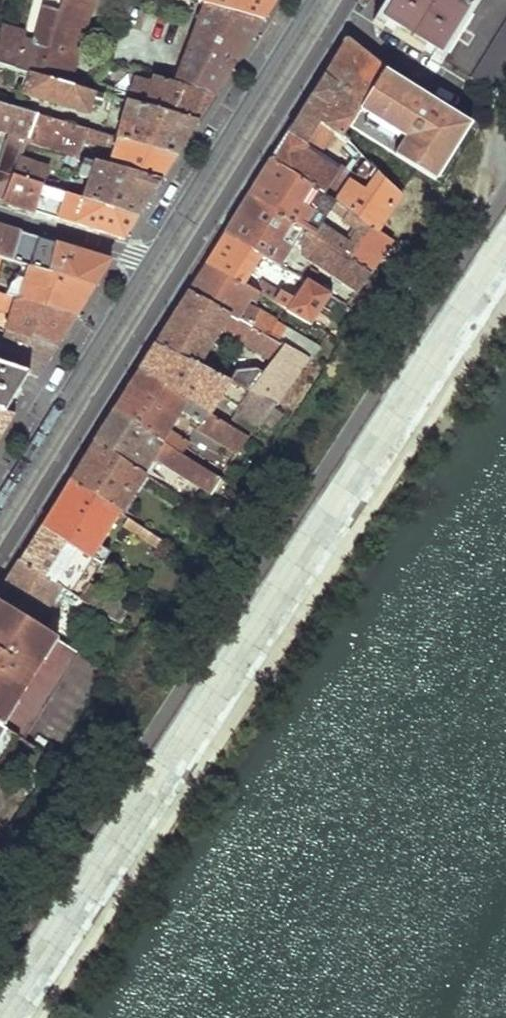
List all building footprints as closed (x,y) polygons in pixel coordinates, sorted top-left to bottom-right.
[(83,28),(92,0),(62,0),(58,13),(56,20),(83,28)] [(274,0),(273,0),(202,0),(200,6),(261,21),(267,11),(274,0)] [(380,23),(438,60),(475,0),(394,0),(380,23)] [(119,12),(134,17),(136,10),(142,12),(143,7),(122,1),(119,12)] [(252,36),(261,21),(200,6),(191,32),(244,48),(252,36)] [(179,17),(185,12),(179,10),(166,7),(164,13),(179,17)] [(56,20),(58,13),(40,8),(32,41),(23,39),(15,69),(28,73),(40,77),(56,20)] [(40,77),(68,85),(83,28),(56,20),(40,77)] [(472,80),(494,94),(505,74),(505,25),(472,80)] [(25,32),(1,26),(0,28),(0,65),(15,69),(23,39),(25,32)] [(244,48),(191,32),(178,65),(177,70),(168,67),(164,75),(159,73),(157,79),(213,96),(222,82),(228,73),(244,48)] [(317,85),(287,133),(305,146),(319,123),(332,132),(344,139),(351,127),(387,72),(346,39),(317,85)] [(387,72),(351,127),(436,182),(467,136),(387,72)] [(98,106),(101,95),(92,92),(78,88),(68,85),(40,77),(28,73),(22,92),(86,111),(89,103),(98,106)] [(92,92),(95,82),(85,77),(78,88),(92,92)] [(126,102),(140,107),(147,81),(133,77),(126,102)] [(157,79),(149,77),(147,81),(140,107),(196,124),(204,111),(213,96),(157,79)] [(140,107),(126,102),(115,139),(176,156),(186,141),(196,124),(140,107)] [(9,134),(8,139),(17,142),(5,172),(0,171),(0,200),(3,200),(12,174),(19,158),(25,143),(36,115),(0,105),(0,131),(9,134)] [(36,115),(25,143),(75,157),(81,142),(111,152),(107,167),(159,183),(167,170),(176,156),(115,139),(36,115)] [(319,123),(305,146),(317,154),(332,132),(319,123)] [(401,194),(378,174),(375,179),(370,176),(365,183),(338,167),(334,172),(301,150),(305,146),(287,133),(278,148),(270,161),(333,203),(339,206),(347,212),(377,231),(401,194)] [(12,174),(39,183),(44,167),(19,158),(12,174)] [(94,163),(84,160),(79,177),(88,180),(94,163)] [(333,203),(270,161),(258,180),(246,199),(368,275),(391,240),(377,231),(347,212),(343,218),(341,221),(348,227),(342,239),(321,225),(333,203)] [(107,167),(94,163),(88,180),(83,198),(138,216),(149,199),(159,183),(107,167)] [(374,170),(370,176),(375,179),(378,174),(374,170)] [(20,206),(36,211),(45,185),(39,183),(12,174),(3,200),(20,206)] [(130,228),(138,216),(83,198),(45,185),(36,211),(80,225),(123,239),(130,228)] [(235,218),(225,233),(262,255),(279,266),(292,245),(299,243),(301,253),(357,290),(368,275),(246,199),(235,218)] [(347,212),(339,206),(335,212),(343,218),(347,212)] [(11,261),(19,234),(0,229),(0,258),(11,261)] [(243,286),(262,255),(225,233),(215,249),(206,263),(243,286)] [(19,234),(11,261),(31,268),(40,240),(30,237),(19,234)] [(40,240),(31,268),(94,286),(102,274),(110,262),(40,240)] [(197,278),(188,293),(266,336),(274,323),(247,308),(253,299),(256,293),(243,286),(206,263),(197,278)] [(94,286),(31,268),(20,302),(75,318),(84,303),(94,286)] [(329,296),(306,282),(294,302),(261,284),(256,293),(263,297),(311,326),(329,296)] [(170,320),(155,345),(197,367),(221,329),(225,337),(269,365),(261,376),(254,371),(237,369),(228,383),(273,406),(308,360),(266,336),(188,293),(170,320)] [(263,297),(256,293),(253,299),(259,303),(263,297)] [(9,311),(3,332),(56,347),(65,333),(75,318),(20,302),(0,296),(0,307),(9,311)] [(308,360),(310,361),(318,349),(274,323),(266,336),(308,360)] [(3,332),(0,342),(0,367),(28,375),(37,378),(47,362),(56,347),(3,332)] [(146,360),(139,371),(207,413),(221,391),(235,400),(233,403),(262,422),(273,406),(228,383),(197,367),(155,345),(146,360)] [(4,413),(28,375),(0,367),(0,412),(4,413)] [(126,391),(114,410),(184,455),(191,444),(169,431),(180,413),(198,424),(197,426),(239,452),(249,438),(207,413),(139,371),(126,391)] [(103,428),(93,443),(141,474),(152,458),(210,493),(220,478),(184,455),(114,410),(103,428)] [(1,435),(13,416),(4,413),(0,412),(0,437),(1,435)] [(119,514),(143,475),(141,474),(93,443),(82,463),(70,482),(119,514)] [(97,548),(119,514),(70,482),(55,505),(41,527),(92,561),(99,565),(105,569),(109,563),(103,559),(106,554),(97,548)] [(165,544),(128,520),(123,527),(160,551),(165,544)] [(29,546),(19,563),(66,592),(121,627),(130,612),(87,584),(80,580),(92,561),(41,527),(29,546)] [(99,565),(92,561),(80,580),(87,584),(94,573),(99,565)] [(66,592),(19,563),(7,582),(0,594),(0,603),(42,630),(66,592)] [(99,565),(94,573),(107,580),(111,573),(105,569),(99,565)] [(130,585),(137,589),(141,583),(134,579),(130,585)] [(1,728),(57,640),(42,630),(0,603),(0,727),(1,728)] [(57,640),(1,728),(16,738),(23,742),(79,654),(57,640)] [(16,738),(1,728),(0,727),(0,761),(16,738)]
